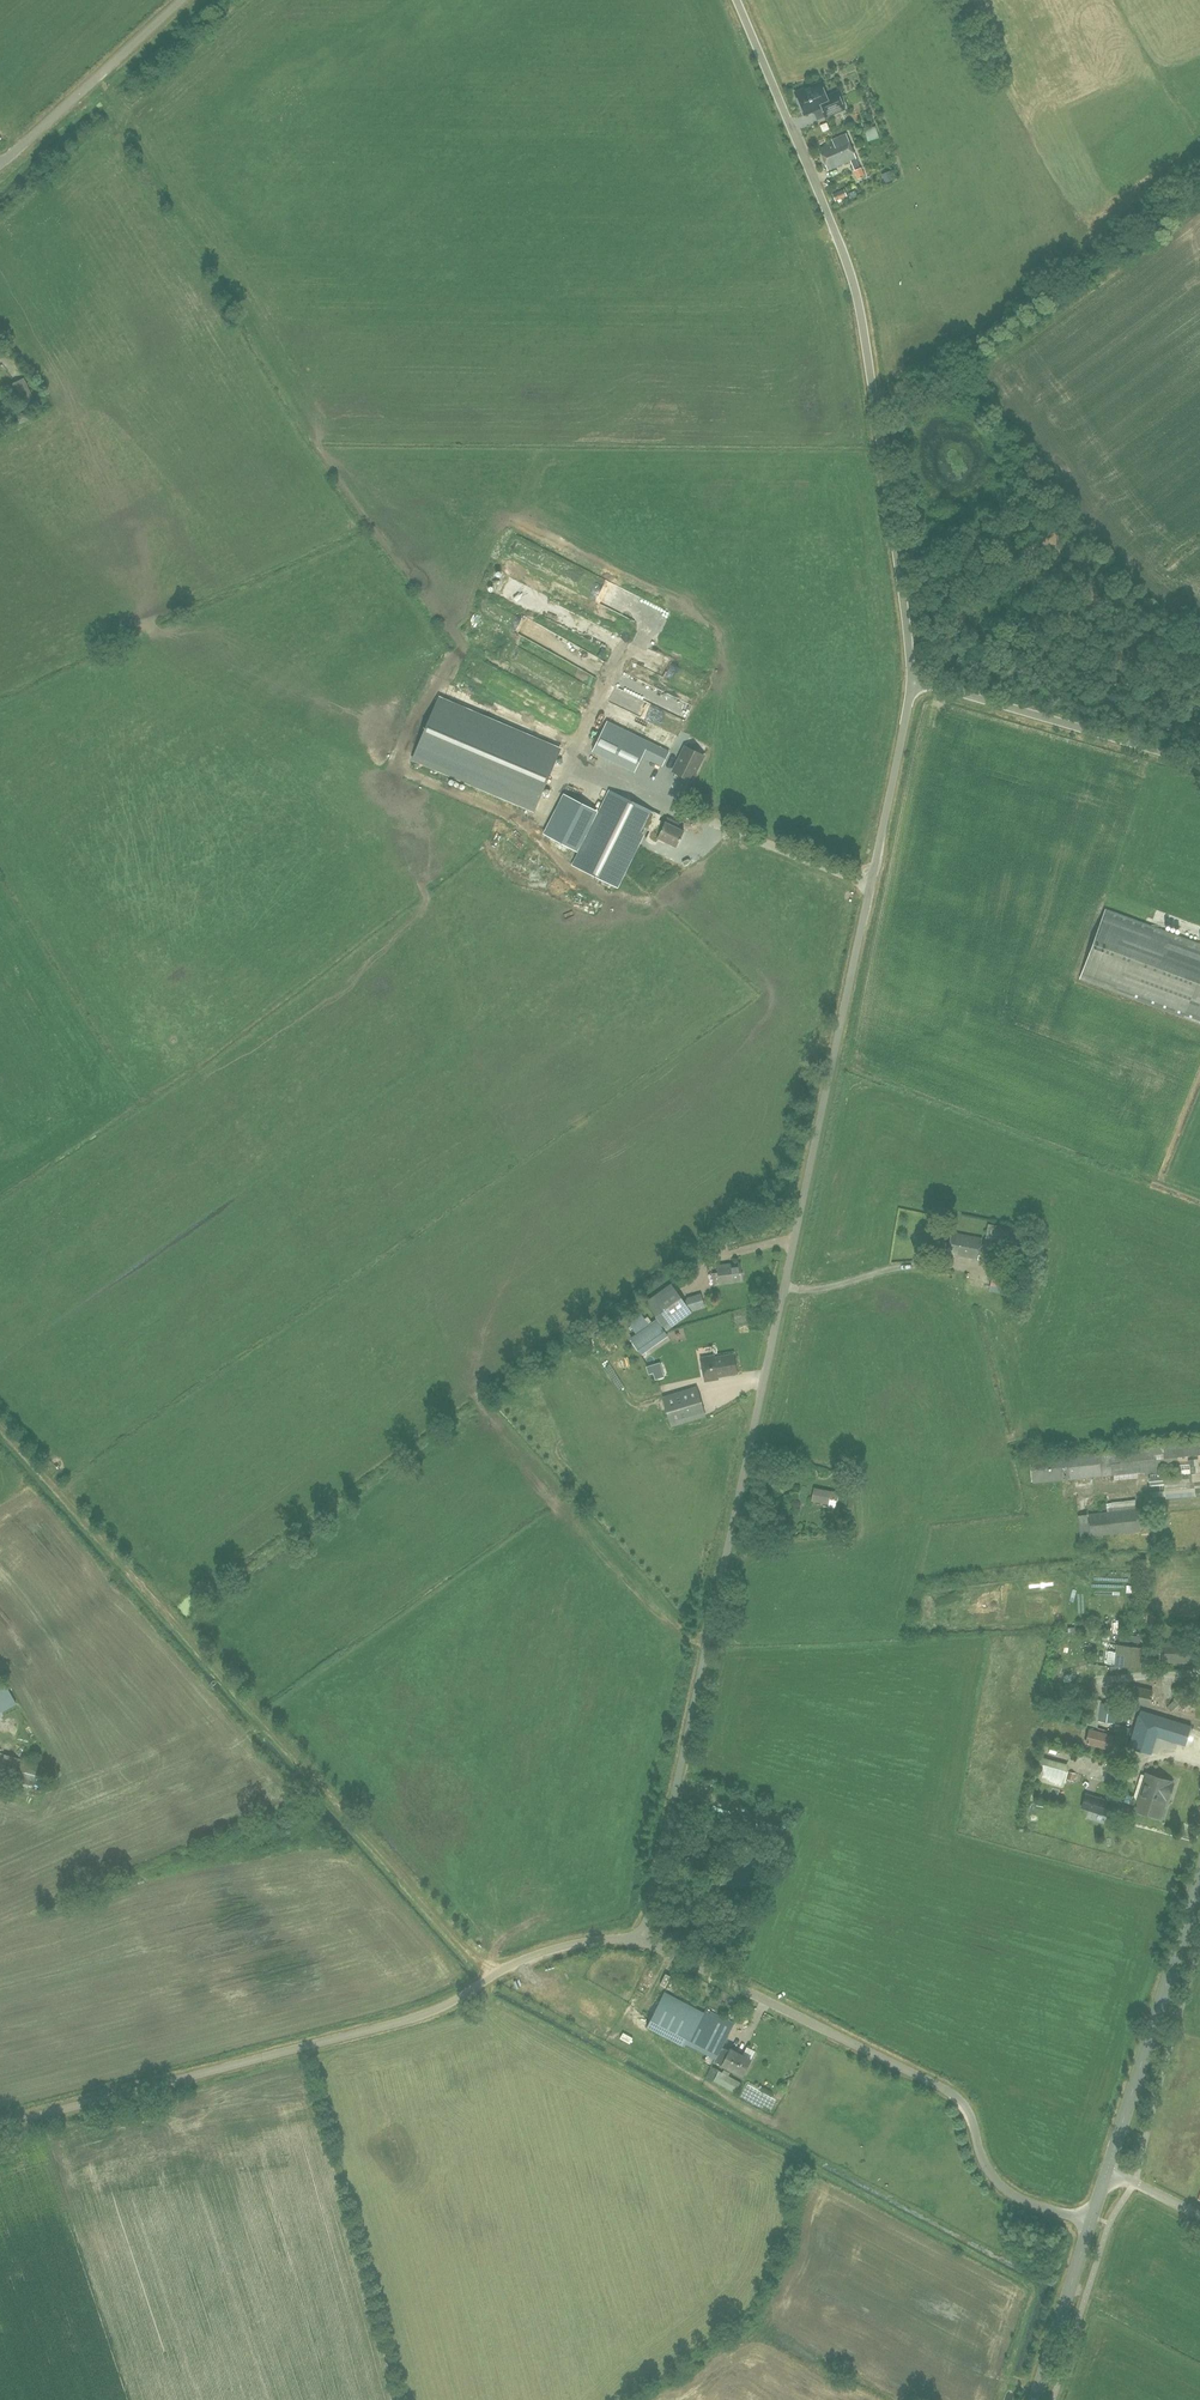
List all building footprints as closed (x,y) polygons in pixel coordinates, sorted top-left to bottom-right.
[(827,95),(821,82),(809,87),(810,89),(796,95),(804,115),(807,114),(808,114),(813,113),(813,111),(822,108),(826,117),(847,108),(839,90),(827,95)] [(828,171),(856,159),(846,133),(831,139),(833,143),(818,149),(828,171)] [(861,168),(860,168),(854,170),(854,171),(858,180),(865,177),(861,168)] [(893,180),(890,171),(882,174),(885,183),(893,180)] [(835,201),(847,197),(844,190),(833,195),(835,201)] [(29,410),(37,406),(24,378),(7,386),(16,404),(24,400),(29,410)] [(534,808),(559,749),(438,698),(414,758),(534,808)] [(500,705),(499,711),(509,714),(510,708),(500,705)] [(566,730),(576,736),(586,721),(575,715),(566,730)] [(650,742),(609,720),(593,748),(634,771),(650,742)] [(672,744),(677,734),(651,721),(646,732),(672,744)] [(705,756),(686,747),(673,772),(692,781),(705,756)] [(661,767),(669,753),(660,748),(652,762),(661,767)] [(624,783),(631,770),(593,751),(586,764),(624,783)] [(562,780),(567,767),(555,763),(550,776),(562,780)] [(553,835),(577,847),(597,805),(565,789),(546,828),(555,832),(553,835)] [(651,831),(652,832),(657,822),(660,816),(611,792),(574,865),(617,887),(646,829),(651,831)] [(664,825),(657,822),(652,832),(651,831),(646,840),(655,844),(658,839),(676,848),(684,832),(674,826),(676,822),(668,818),(664,825)] [(1106,911),(1081,980),(1199,1024),(1199,946),(1106,911)] [(985,1239),(1020,1246),(1023,1231),(988,1224),(985,1239)] [(1023,1231),(1020,1246),(1027,1247),(1030,1233),(1023,1231)] [(980,1249),(982,1238),(951,1232),(949,1243),(947,1253),(978,1259),(980,1249)] [(714,1284),(743,1280),(741,1264),(730,1265),(730,1264),(717,1266),(718,1273),(712,1274),(714,1284)] [(672,1285),(646,1303),(666,1331),(674,1326),(692,1312),(692,1311),(682,1298),(678,1293),(672,1285)] [(689,1303),(696,1313),(708,1306),(702,1296),(689,1303)] [(649,1323),(637,1306),(624,1315),(635,1333),(649,1323)] [(674,1328),(676,1334),(685,1331),(683,1325),(674,1328)] [(718,1376),(737,1373),(734,1355),(715,1358),(715,1355),(701,1358),(705,1381),(719,1378),(718,1376)] [(657,1374),(664,1369),(659,1363),(653,1368),(657,1374)] [(696,1387),(663,1397),(672,1426),(705,1416),(696,1387)] [(1149,1445),(1152,1472),(1177,1469),(1176,1457),(1199,1455),(1199,1440),(1162,1443),(1149,1445)] [(1033,1483),(1101,1476),(1102,1476),(1099,1450),(1031,1457),(1033,1483)] [(1192,1482),(1192,1474),(1193,1474),(1193,1475),(1195,1477),(1198,1477),(1199,1475),(1199,1467),(1188,1468),(1189,1474),(1149,1477),(1150,1493),(1156,1492),(1156,1498),(1166,1497),(1166,1499),(1196,1496),(1199,1495),(1199,1482),(1192,1482)] [(837,1500),(838,1498),(836,1495),(836,1492),(814,1488),(812,1500),(829,1504),(828,1506),(835,1508),(837,1500)] [(1091,1536),(1140,1531),(1138,1508),(1089,1513),(1089,1514),(1091,1536)] [(1102,1592),(1130,1592),(1131,1582),(1102,1581),(1102,1592)] [(1160,1660),(1190,1660),(1190,1645),(1159,1646),(1160,1660)] [(1139,1670),(1141,1649),(1118,1647),(1117,1655),(1121,1655),(1120,1668),(1139,1670)] [(1143,1666),(1152,1667),(1152,1651),(1144,1651),(1143,1666)] [(1149,1706),(1152,1691),(1132,1686),(1128,1701),(1149,1706)] [(1096,1714),(1099,1715),(1098,1721),(1114,1723),(1117,1705),(1101,1703),(1101,1707),(1097,1706),(1096,1714)] [(1186,1745),(1191,1726),(1141,1710),(1129,1747),(1148,1753),(1154,1735),(1186,1745)] [(1129,1737),(1132,1729),(1115,1724),(1113,1732),(1129,1737)] [(1112,1750),(1116,1737),(1090,1730),(1086,1743),(1112,1750)] [(23,1746),(30,1743),(28,1736),(21,1738),(23,1746)] [(0,1753),(0,1775),(33,1785),(39,1764),(0,1753)] [(1067,1771),(1039,1762),(1034,1779),(1063,1787),(1067,1771)] [(1160,1818),(1171,1782),(1145,1774),(1134,1810),(1160,1818)] [(1090,1813),(1099,1815),(1103,1800),(1097,1798),(1094,1798),(1090,1813)] [(650,2018),(646,2027),(682,2046),(684,2042),(715,2059),(732,2027),(709,2015),(664,1992),(650,2018)] [(722,2046),(715,2061),(743,2075),(751,2059),(730,2049),(730,2050),(722,2046)] [(710,2077),(736,2088),(741,2076),(715,2064),(710,2077)] [(772,2108),(776,2098),(750,2087),(746,2097),(772,2108)]
